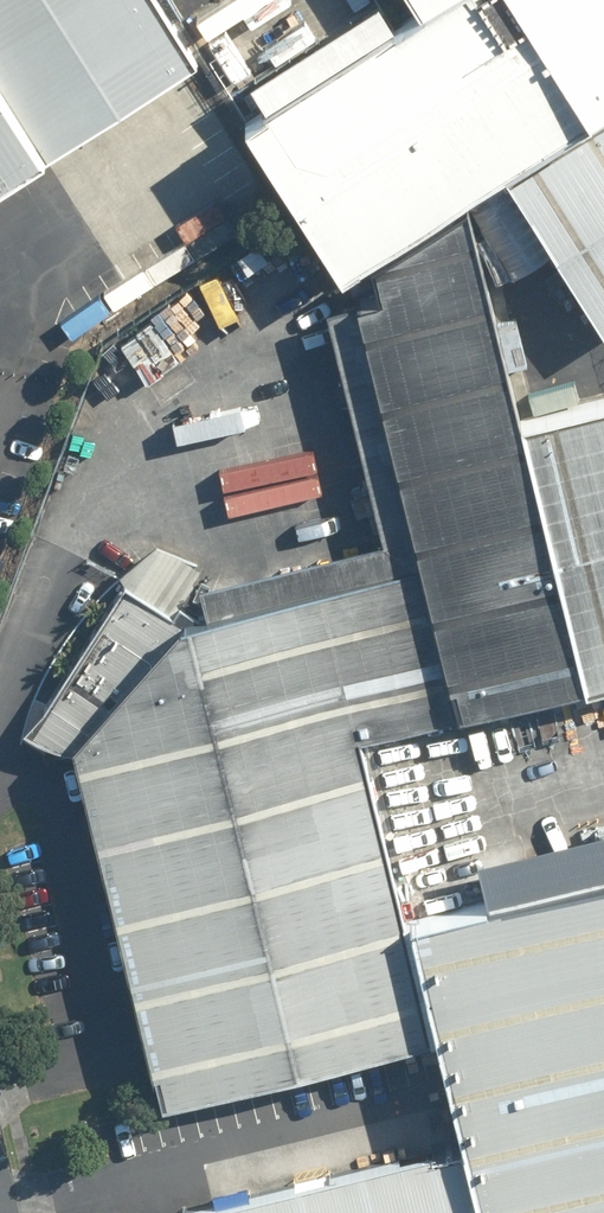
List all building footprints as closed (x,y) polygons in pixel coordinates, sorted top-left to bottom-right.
[(200,60),(160,0),(0,0),(0,185),(200,60)] [(507,163),(603,103),(603,0),(400,0),(233,104),(337,270),(507,163)] [(524,176),(603,308),(603,122),(524,176)] [(449,714),(582,682),(465,213),(343,287),(449,714)] [(534,415),(597,678),(603,676),(603,398),(534,415)] [(418,1057),(391,911),(348,763),(436,742),(398,588),(184,638),(69,789),(149,1121),(418,1057)] [(494,1212),(603,1212),(603,826),(484,853),(498,912),(429,928),(477,1136),(494,1212)] [(477,1136),(186,1207),(187,1212),(494,1212),(477,1136)]
